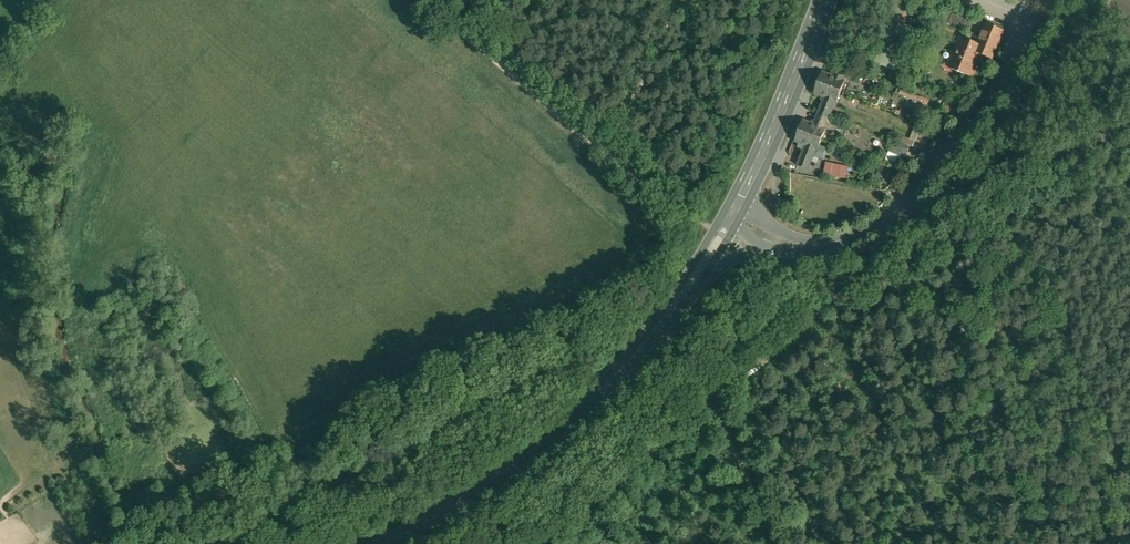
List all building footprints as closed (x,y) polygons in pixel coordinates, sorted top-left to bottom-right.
[(973,18),(956,11),(955,14),(951,12),(948,11),(948,13),(945,12),(944,14),(943,14),(941,20),(947,22),(948,20),(959,25),(960,22),(970,26),(973,18)] [(922,32),(902,24),(898,35),(918,43),(922,32)] [(987,24),(978,44),(983,46),(980,53),(994,58),(1005,31),(987,24)] [(978,44),(962,38),(958,49),(960,50),(953,65),(952,65),(971,73),(970,72),(976,57),(978,58),(980,53),(983,46),(978,44)] [(838,67),(834,76),(824,72),(819,83),(842,92),(846,81),(845,80),(848,72),(838,67)] [(842,92),(819,83),(815,93),(826,97),(820,111),(831,115),(836,102),(838,102),(842,92)] [(900,90),(898,95),(926,106),(928,101),(900,90)] [(952,114),(956,107),(944,102),(941,109),(952,114)] [(831,115),(820,111),(815,124),(805,120),(800,131),(823,140),(827,129),(826,128),(831,115)] [(924,127),(918,142),(927,145),(931,136),(937,138),(930,147),(931,147),(944,132),(934,128),(933,131),(924,127)] [(823,140),(800,131),(796,141),(807,146),(799,166),(809,170),(815,156),(825,160),(829,149),(821,146),(823,140)] [(916,141),(904,136),(901,142),(914,147),(916,141)] [(910,150),(893,143),(890,151),(906,158),(910,150)] [(850,167),(834,163),(832,176),(847,179),(850,167)] [(878,166),(874,180),(887,184),(891,170),(878,166)]
